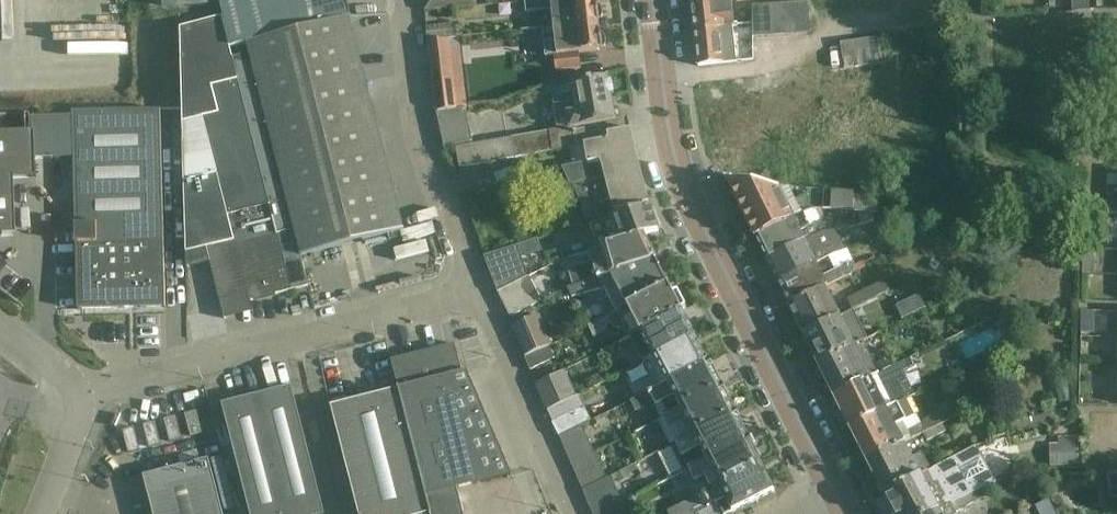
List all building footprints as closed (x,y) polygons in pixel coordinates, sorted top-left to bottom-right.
[(219,4),(222,17),(230,48),(249,44),(348,19),(343,0),(235,0),(219,4)] [(425,13),(475,8),(474,0),(424,0),(425,13)] [(553,27),(601,22),(601,21),(602,19),(603,17),(603,13),(602,11),(601,8),(600,7),(598,7),(597,0),(556,0),(525,4),(526,13),(551,11),(553,27)] [(694,31),(732,27),(729,0),(691,0),(694,31)] [(1071,1),(1072,13),(1089,12),(1089,0),(1071,1)] [(808,33),(807,4),(788,5),(790,34),(808,33)] [(790,34),(788,5),(770,7),(772,36),(790,34)] [(772,36),(770,7),(753,8),(753,37),(772,36)] [(374,22),(379,39),(388,37),(389,41),(404,36),(398,15),(374,22)] [(222,17),(180,27),(187,268),(210,262),(224,320),(226,320),(221,302),(248,296),(250,302),(251,301),(292,291),(278,236),(295,231),(292,222),(294,221),(249,44),(230,48),(222,17)] [(278,236),(292,291),(309,287),(302,258),(404,231),(349,18),(348,19),(249,44),(294,221),(292,222),(295,231),(278,236)] [(601,22),(553,27),(522,30),(523,44),(551,41),(552,57),(554,57),(556,72),(579,69),(577,54),(603,51),(603,49),(604,49),(605,47),(606,44),(606,41),(605,38),(603,35),(601,22)] [(454,24),(448,25),(426,28),(428,42),(456,38),(454,24)] [(732,27),(694,31),(698,67),(736,63),(732,27)] [(887,65),(884,39),(870,40),(873,67),(887,65)] [(458,110),(451,54),(450,40),(427,43),(436,112),(437,112),(437,114),(458,110)] [(873,67),(870,40),(856,42),(859,68),(873,67)] [(859,68),(856,42),(842,44),(846,70),(859,68)] [(106,53),(69,54),(69,64),(106,63),(106,53)] [(83,66),(83,78),(142,78),(142,65),(83,66)] [(81,81),(81,70),(21,71),(21,82),(81,81)] [(557,131),(616,120),(608,78),(568,85),(550,91),(557,131)] [(437,114),(445,151),(456,149),(472,146),(465,109),(458,110),(437,114)] [(74,158),(78,311),(166,308),(161,111),(73,113),(73,118),(74,158)] [(0,134),(0,236),(0,237),(1,237),(1,236),(13,236),(11,190),(12,190),(12,189),(11,189),(11,179),(33,178),(32,160),(74,158),(73,118),(29,119),(30,133),(0,134)] [(456,149),(460,169),(518,159),(571,149),(575,168),(584,166),(588,165),(601,163),(637,156),(628,118),(616,120),(557,131),(472,146),(456,149)] [(573,186),(577,197),(643,180),(637,156),(601,163),(604,177),(588,182),(584,166),(575,168),(563,170),(570,187),(573,186)] [(823,164),(823,176),(870,179),(870,166),(823,164)] [(643,180),(577,197),(585,219),(590,220),(600,218),(595,205),(611,201),(614,214),(628,210),(649,204),(643,180)] [(726,182),(754,240),(794,222),(812,213),(833,213),(854,213),(877,215),(879,198),(855,195),(807,192),(776,189),(776,191),(727,182),(726,182)] [(587,242),(591,253),(643,237),(659,232),(650,207),(591,225),(596,239),(587,242)] [(822,235),(838,231),(836,218),(834,218),(833,213),(812,213),(794,222),(754,240),(766,262),(767,262),(822,235)] [(875,230),(879,242),(896,236),(892,224),(875,230)] [(779,285),(816,265),(833,257),(847,251),(838,231),(822,235),(767,262),(779,285)] [(576,287),(569,290),(656,262),(643,237),(591,253),(590,254),(594,266),(571,274),(576,287)] [(529,242),(484,257),(498,293),(529,277),(540,273),(529,242)] [(605,289),(617,312),(669,287),(656,262),(569,290),(572,299),(605,289)] [(789,306),(828,286),(864,270),(861,265),(854,269),(851,264),(822,278),(816,265),(779,285),(789,306)] [(542,302),(529,277),(498,293),(511,318),(542,302)] [(847,300),(852,312),(878,301),(877,299),(889,294),(884,283),(847,300)] [(788,306),(803,336),(843,317),(828,286),(789,306),(788,306)] [(628,340),(630,338),(682,312),(686,309),(679,294),(674,295),(669,287),(617,312),(589,326),(594,337),(607,330),(609,324),(612,323),(614,326),(620,324),(628,340)] [(630,338),(643,365),(696,338),(682,312),(630,338)] [(539,314),(532,317),(512,326),(525,357),(552,344),(539,314)] [(803,336),(818,366),(858,347),(843,317),(803,336)] [(462,358),(479,356),(477,337),(460,339),(462,358)] [(643,365),(656,390),(709,364),(696,338),(643,365)] [(457,490),(486,482),(481,470),(475,457),(470,445),(465,433),(459,421),(454,408),(449,396),(443,383),(463,374),(455,345),(391,361),(398,390),(399,390),(427,498),(431,513),(464,513),(457,490)] [(818,366),(834,398),(872,379),(891,370),(887,363),(875,369),(877,372),(872,374),(858,347),(818,366)] [(550,348),(545,350),(525,358),(530,371),(551,362),(556,360),(550,348)] [(834,398),(850,430),(888,411),(888,410),(878,391),(886,387),(884,385),(916,369),(912,360),(891,370),(872,379),(834,398)] [(663,403),(669,415),(722,389),(709,364),(631,402),(636,413),(654,404),(655,406),(663,403)] [(467,372),(463,374),(443,383),(449,396),(473,386),(467,372)] [(564,372),(536,385),(547,411),(576,399),(564,372)] [(478,398),(473,386),(449,396),(454,408),(478,398)] [(239,470),(274,461),(308,452),(292,387),(222,405),(239,470)] [(670,446),(735,414),(722,389),(669,415),(657,421),(670,446)] [(398,390),(331,407),(358,513),(431,513),(427,498),(399,390),(398,390)] [(484,410),(478,398),(454,408),(459,421),(484,410)] [(850,430),(867,463),(943,425),(953,421),(948,412),(908,432),(904,424),(906,423),(906,422),(915,418),(907,400),(888,410),(888,411),(850,430)] [(584,408),(553,424),(554,425),(560,437),(584,425),(591,422),(584,408)] [(489,422),(484,410),(459,421),(465,433),(489,422)] [(191,437),(203,434),(197,412),(185,415),(191,437)] [(670,446),(684,473),(748,440),(735,414),(670,446)] [(164,421),(170,443),(182,440),(176,418),(164,421)] [(494,435),(489,422),(465,433),(470,445),(494,435)] [(144,426),(150,448),(161,445),(155,423),(144,426)] [(867,463),(885,496),(930,474),(921,456),(913,461),(906,448),(912,445),(914,449),(947,433),(943,425),(867,463)] [(585,426),(580,429),(560,438),(571,465),(596,452),(585,426)] [(123,432),(129,454),(140,451),(134,429),(123,432)] [(1092,432),(1063,433),(1064,455),(1093,454),(1092,432)] [(470,445),(475,457),(499,447),(494,435),(470,445)] [(704,479),(710,491),(761,465),(748,440),(684,473),(690,486),(704,479)] [(475,457),(481,470),(505,459),(499,447),(475,457)] [(930,474),(885,496),(894,513),(934,513),(948,507),(972,494),(995,483),(978,449),(930,474)] [(308,452),(274,461),(287,513),(325,513),(308,452)] [(608,479),(596,452),(571,465),(583,491),(608,479)] [(481,470),(486,482),(512,476),(505,459),(481,470)] [(209,462),(209,460),(144,477),(153,513),(223,513),(209,462)] [(239,470),(251,513),(287,513),(274,461),(239,470)] [(710,491),(668,512),(669,513),(696,513),(718,504),(723,513),(730,513),(775,491),(761,465),(710,491)] [(608,479),(583,491),(592,513),(603,513),(622,505),(610,478),(608,479)] [(972,494),(948,507),(952,513),(957,513),(977,503),(972,494)] [(622,505),(603,513),(639,513),(633,499),(622,505)]
